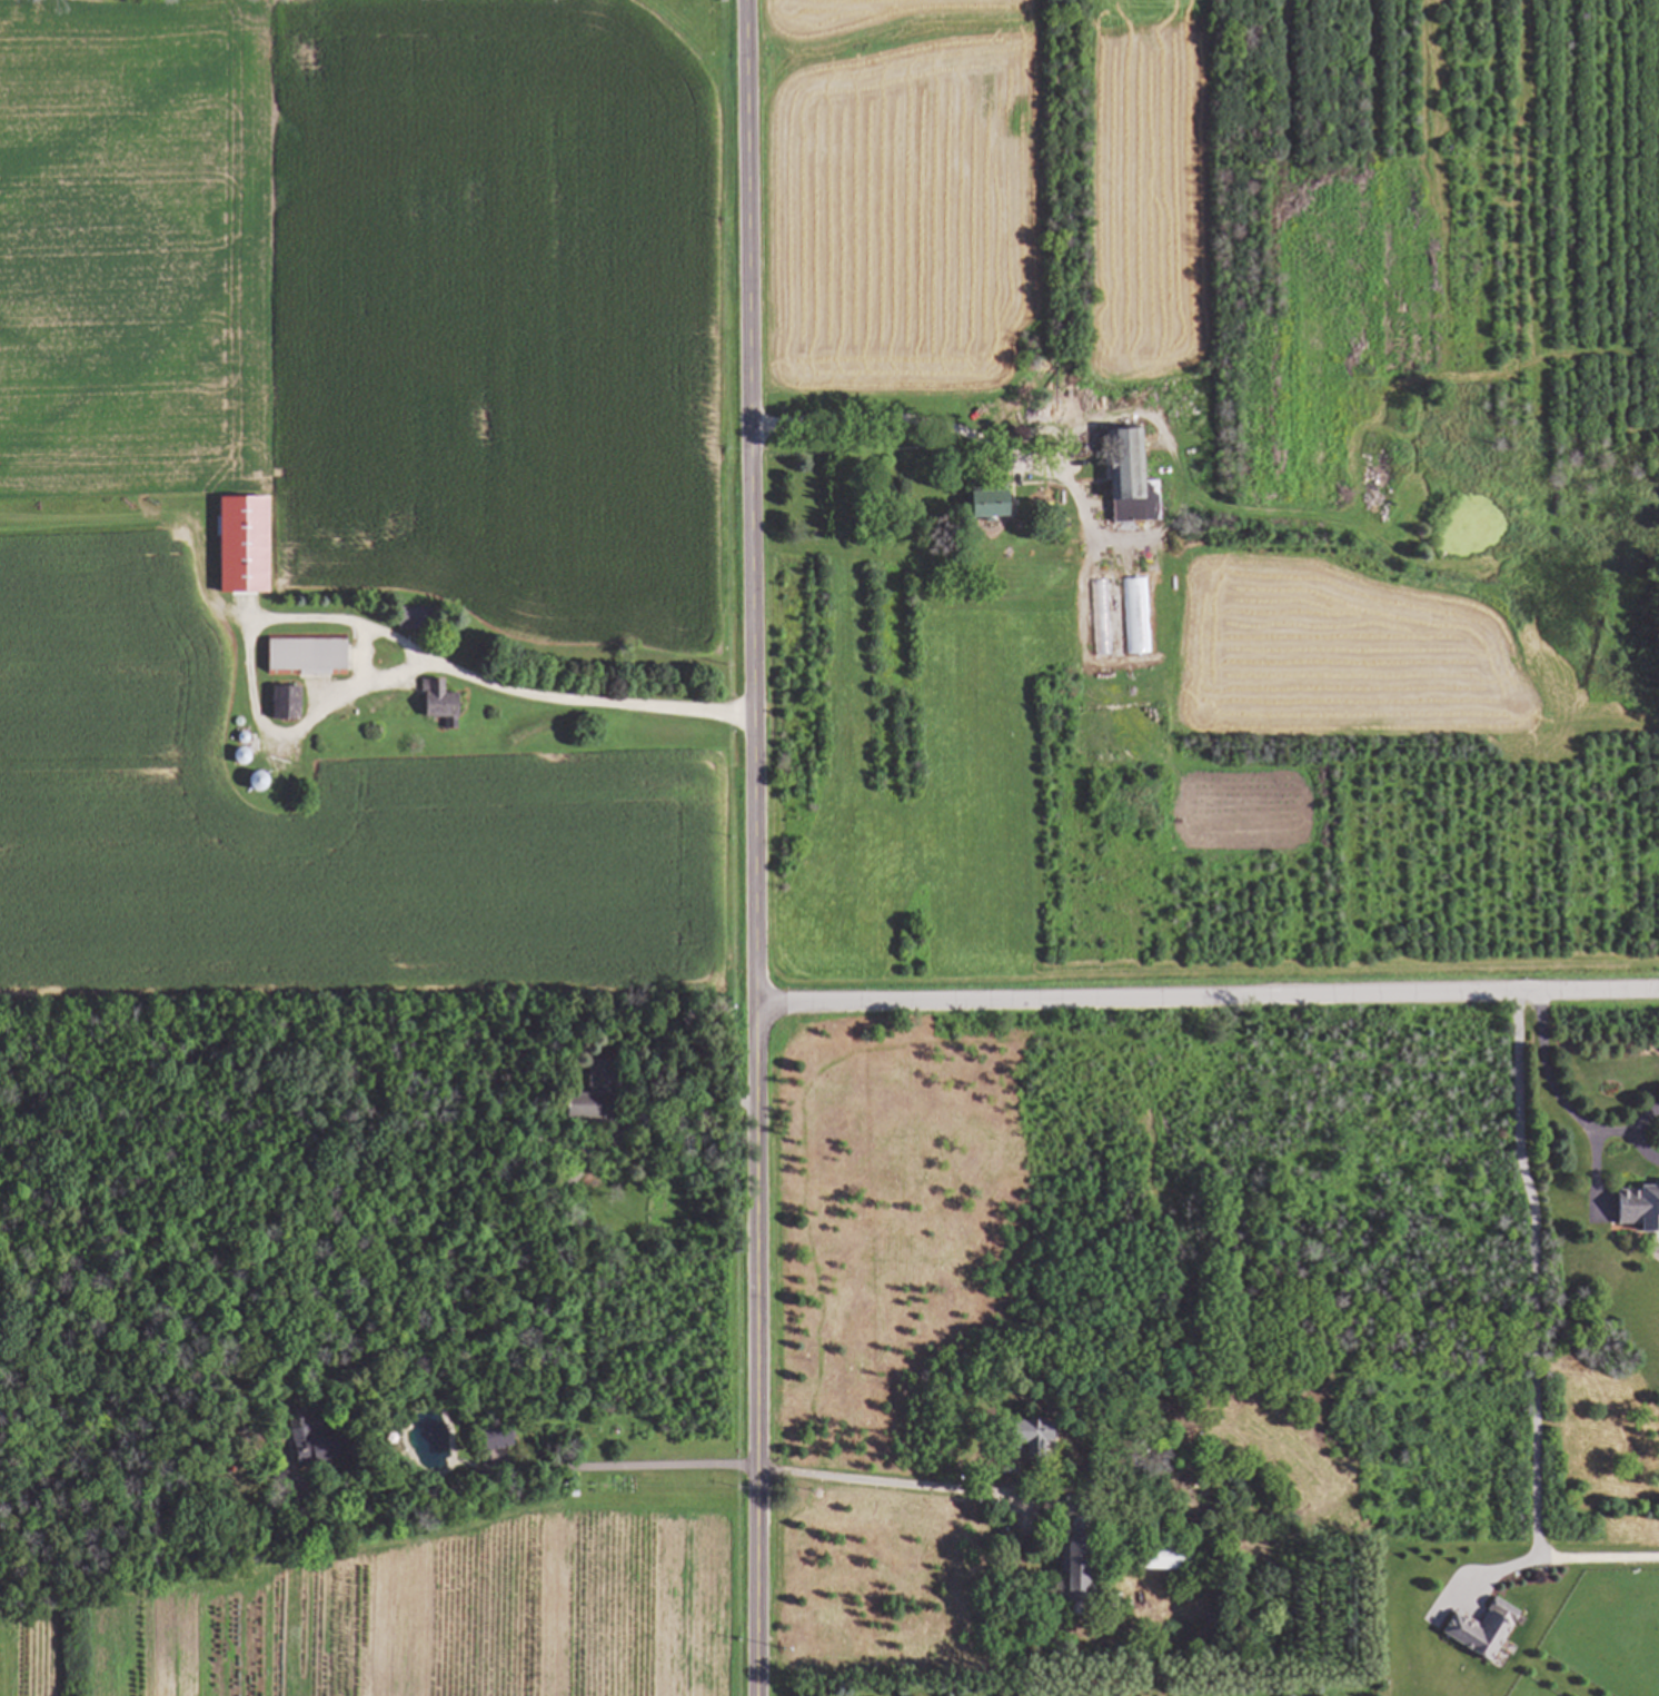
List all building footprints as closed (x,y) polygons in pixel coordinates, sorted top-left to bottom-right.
[(1114,433),(1116,524),(1161,523),(1160,484),(1149,484),(1147,432),(1114,433)] [(1015,492),(973,493),(974,520),(1016,519),(1015,492)] [(1146,580),(1123,581),(1126,657),(1150,656),(1146,580)] [(1095,659),(1111,658),(1106,582),(1090,583),(1095,659)] [(350,642),(270,641),(270,676),(350,676),(350,642)] [(446,682),(422,682),(422,720),(463,721),(463,695),(446,695),(446,682)] [(276,690),(276,722),(301,722),(301,690),(276,690)] [(569,1119),(619,1120),(621,1060),(588,1060),(588,1093),(569,1093),(569,1119)] [(1620,1225),(1648,1225),(1648,1230),(1658,1230),(1658,1185),(1620,1185),(1620,1225)] [(1020,1459),(1046,1460),(1048,1420),(1007,1419),(1006,1444),(1020,1444),(1020,1459)] [(345,1459),(340,1436),(328,1439),(325,1425),(293,1431),(301,1468),(345,1459)] [(517,1448),(513,1426),(480,1432),(484,1454),(517,1448)] [(1089,1536),(1057,1536),(1057,1602),(1088,1602),(1089,1536)] [(1186,1570),(1186,1546),(1125,1546),(1125,1557),(1123,1557),(1123,1570),(1186,1570)]
